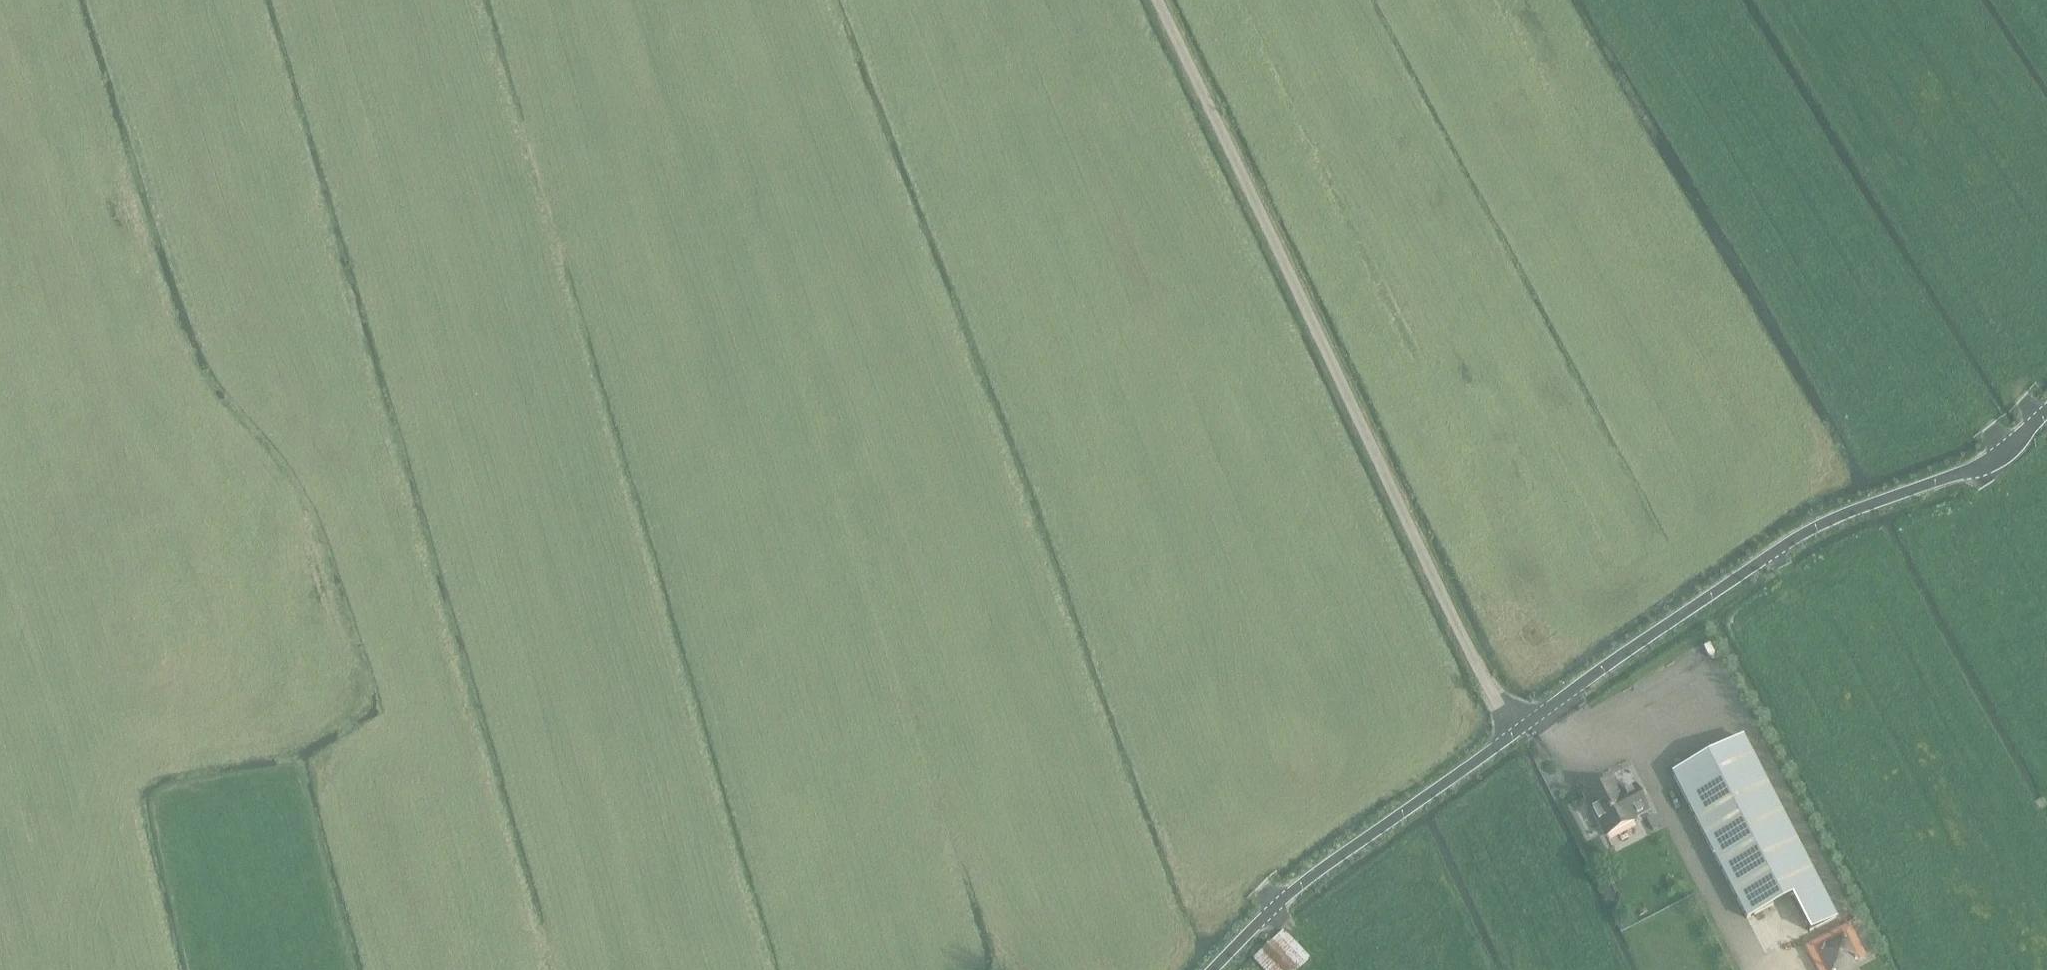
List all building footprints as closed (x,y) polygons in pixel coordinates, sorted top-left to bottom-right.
[(1747,919),(1792,896),(1812,934),(1838,920),(1818,882),(1745,741),(1674,777),(1747,919)] [(1647,812),(1634,787),(1620,794),(1615,784),(1586,799),(1605,834),(1647,812)] [(1253,960),(1262,969),(1298,969),(1307,961),(1282,933),(1253,960)] [(1822,954),(1831,969),(1843,969),(1863,959),(1852,939),(1822,954)]
